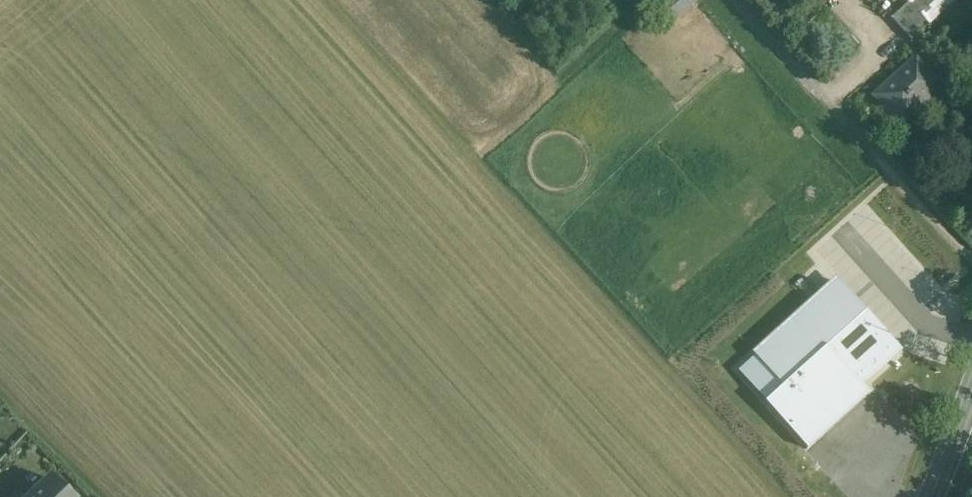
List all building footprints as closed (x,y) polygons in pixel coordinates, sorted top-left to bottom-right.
[(669,12),(682,0),(665,0),(661,4),(669,12)] [(909,3),(929,25),(957,0),(907,0),(909,3)] [(909,3),(891,19),(911,41),(929,25),(909,3)] [(916,59),(875,96),(900,125),(942,87),(916,59)] [(754,356),(738,371),(810,450),(870,395),(863,387),(903,351),(836,278),(752,354),(754,356)] [(34,496),(67,496),(53,480),(34,496)]
